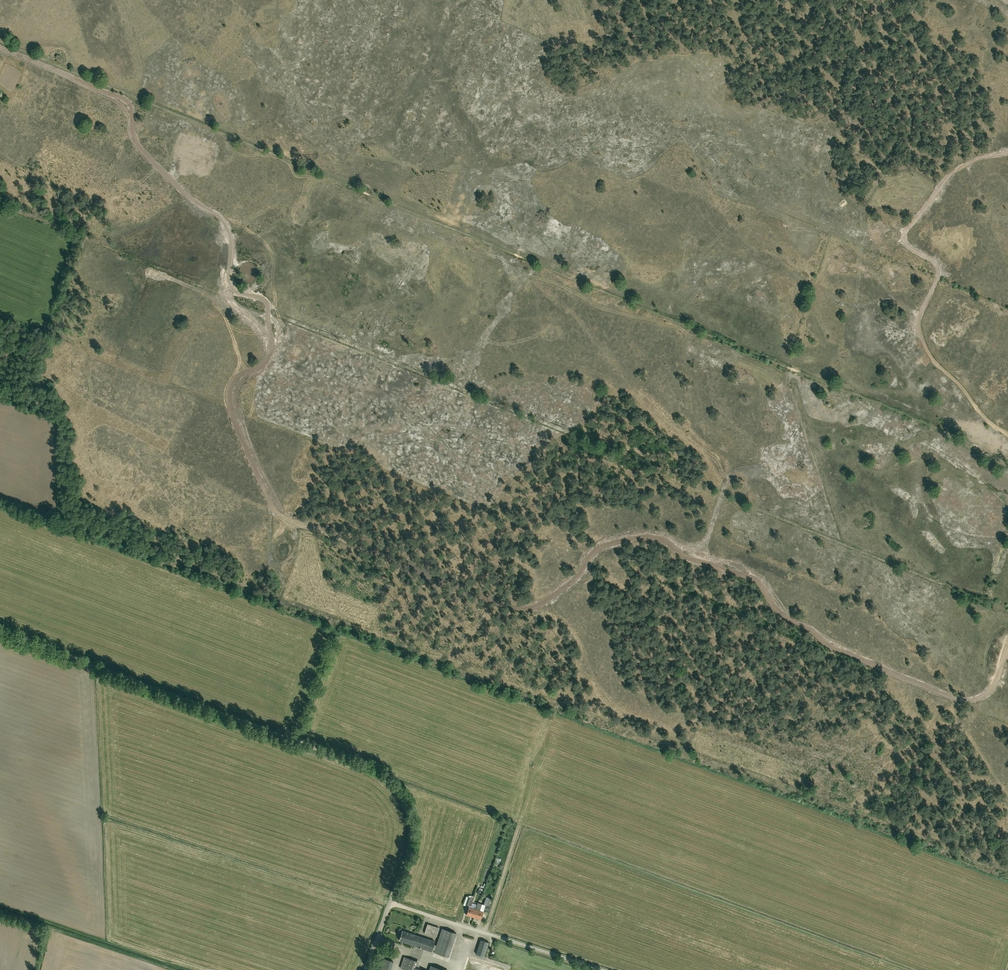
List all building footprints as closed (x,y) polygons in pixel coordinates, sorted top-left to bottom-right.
[(471,898),(468,897),(465,904),(469,905),(471,905),(472,901),(471,901),(471,899),(473,900),(474,898),(472,897),(471,898)] [(490,906),(493,899),(489,898),(486,905),(485,904),(483,910),(489,912),(491,906),(490,906)] [(474,917),(476,909),(469,907),(467,915),(474,917)] [(483,911),(476,909),(474,917),(481,919),(483,911)] [(427,924),(425,933),(436,936),(439,927),(427,924)] [(442,926),(437,943),(436,942),(434,949),(449,954),(457,930),(442,926)] [(432,944),(433,941),(403,930),(399,940),(430,951),(430,949),(433,950),(435,945),(432,944)] [(484,956),(489,942),(481,939),(476,954),(484,956)] [(418,968),(419,965),(417,961),(404,957),(401,968),(406,969),(424,969),(418,968)] [(380,969),(391,969),(393,961),(384,958),(380,969)]
